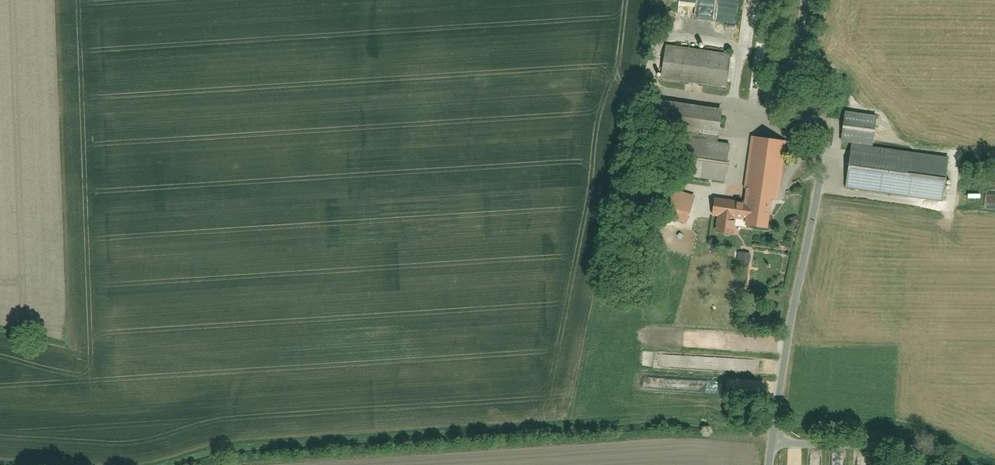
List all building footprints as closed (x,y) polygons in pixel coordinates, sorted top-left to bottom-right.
[(670,47),(666,81),(729,89),(733,54),(670,47)] [(666,99),(664,114),(722,122),(724,107),(666,99)] [(880,116),(846,113),(844,140),(878,143),(880,116)] [(684,140),(681,165),(727,172),(731,146),(684,140)] [(741,237),(742,227),(775,231),(785,144),(753,140),(746,197),(717,193),(715,216),(719,217),(717,234),(741,237)] [(852,149),(847,189),(944,201),(949,161),(852,149)] [(690,192),(680,224),(701,230),(711,199),(690,192)] [(740,253),(738,265),(750,266),(752,254),(740,253)]
